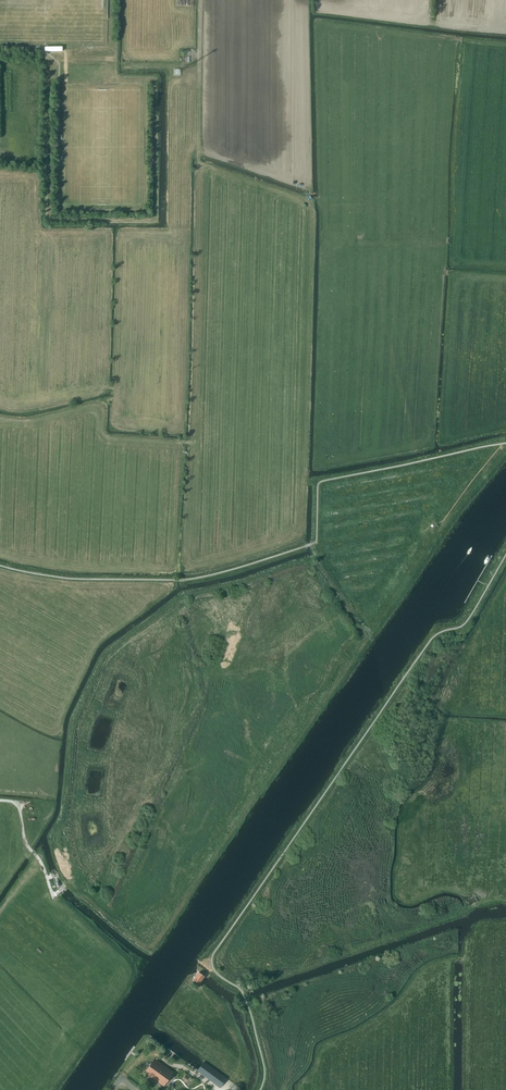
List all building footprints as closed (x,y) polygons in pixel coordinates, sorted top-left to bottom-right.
[(199,984),(204,976),(199,972),(193,979),(199,984)] [(163,1085),(164,1085),(166,1081),(173,1072),(158,1061),(157,1062),(158,1062),(155,1066),(151,1063),(148,1067),(155,1073),(152,1076),(152,1077),(163,1085)] [(220,1087),(223,1083),(227,1078),(204,1062),(203,1062),(198,1070),(197,1070),(220,1087)]
